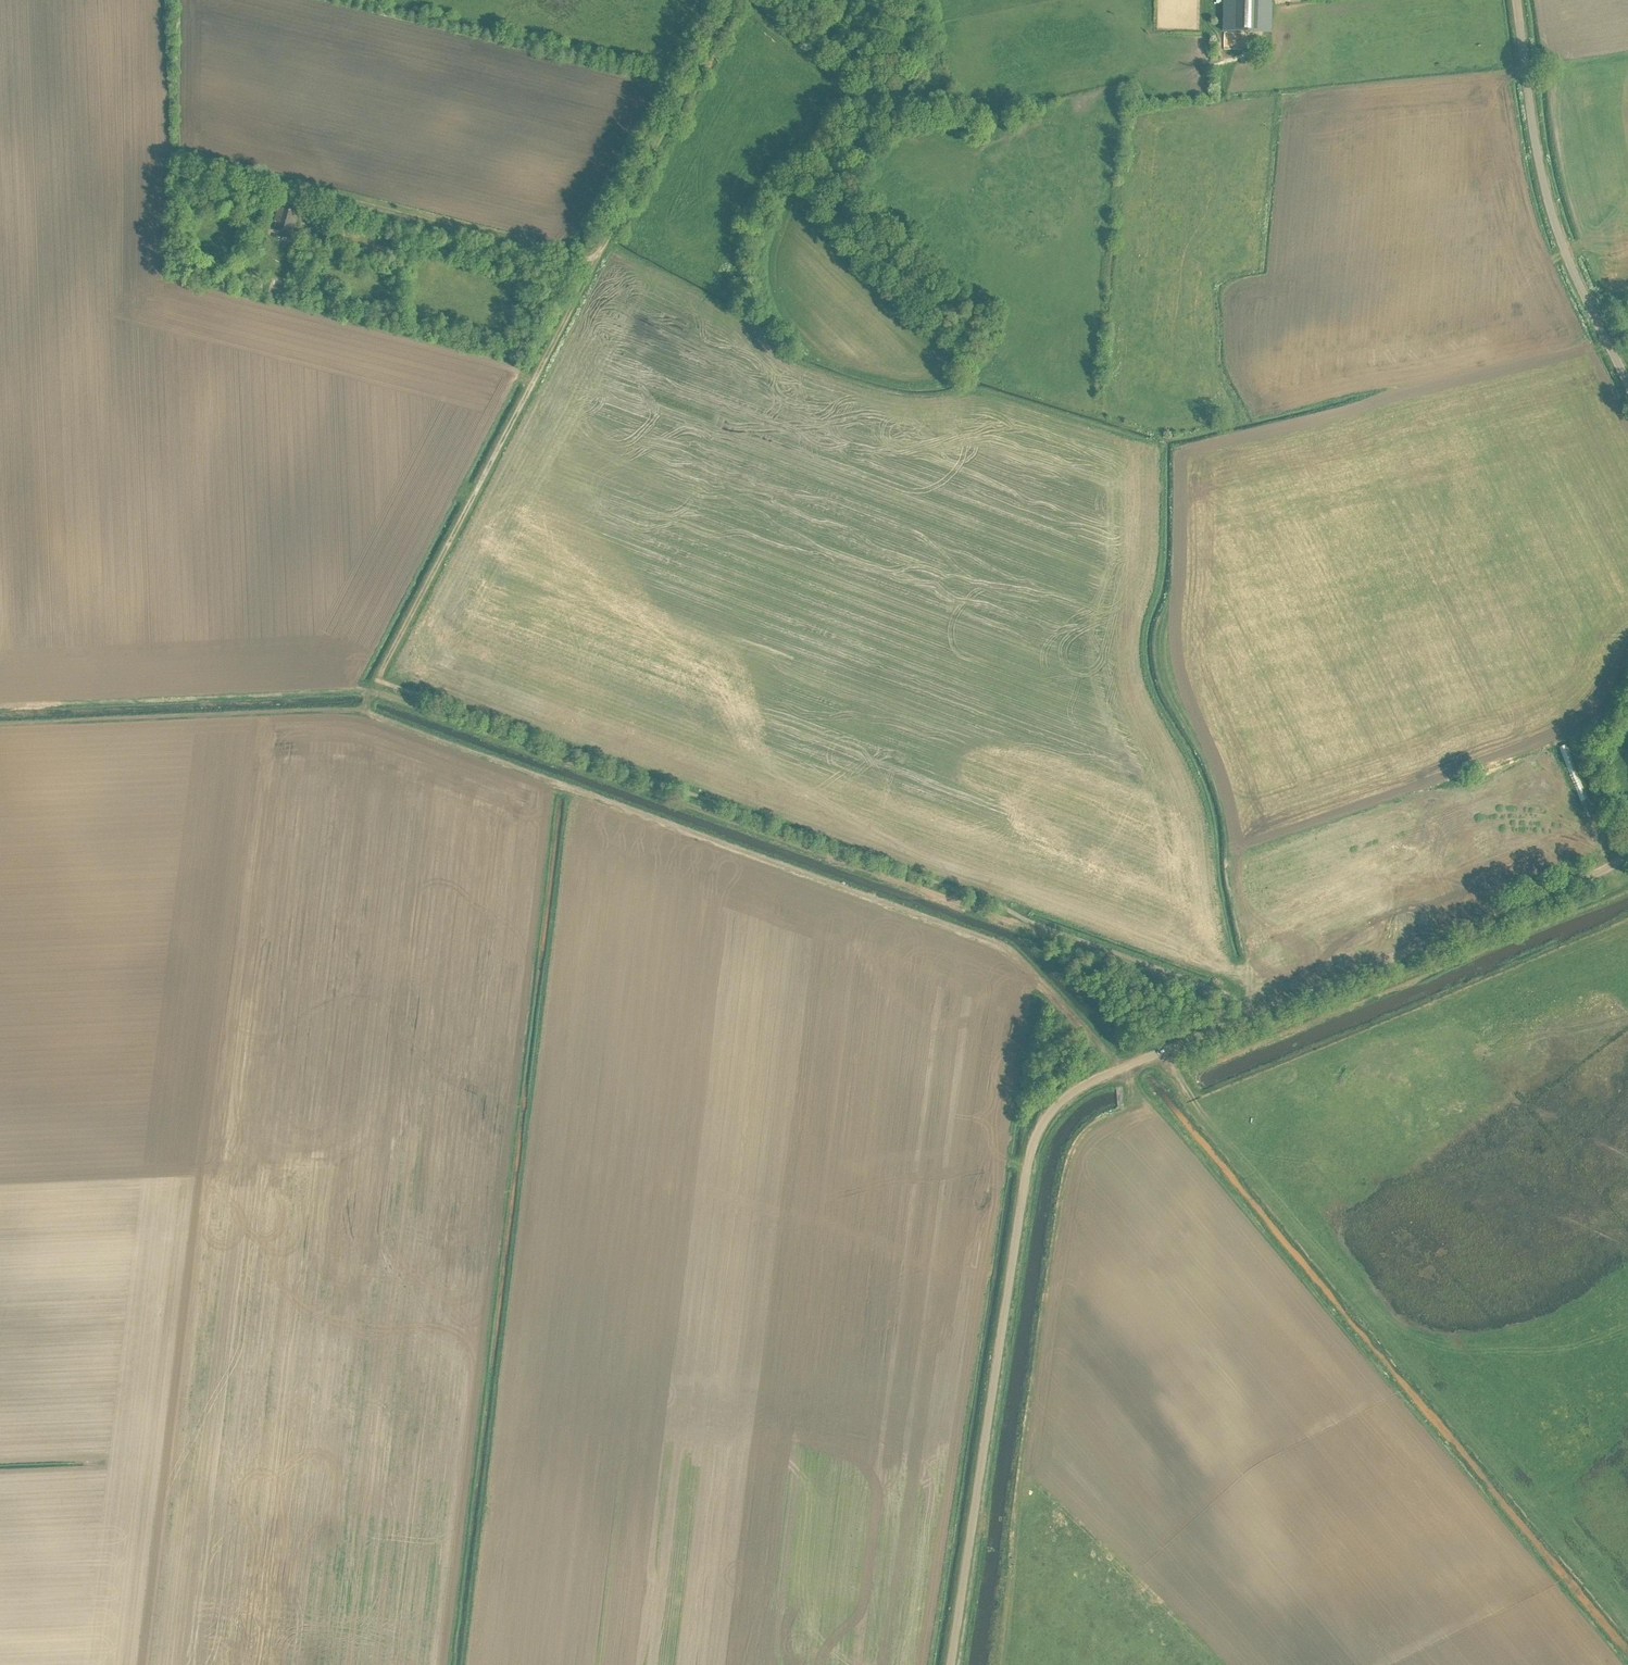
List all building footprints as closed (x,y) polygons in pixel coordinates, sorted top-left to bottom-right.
[(1272,0),(1224,0),(1223,31),(1272,32),(1272,0)] [(293,236),(298,216),(294,215),(295,211),(279,207),(275,222),(278,223),(275,231),(293,236)]
